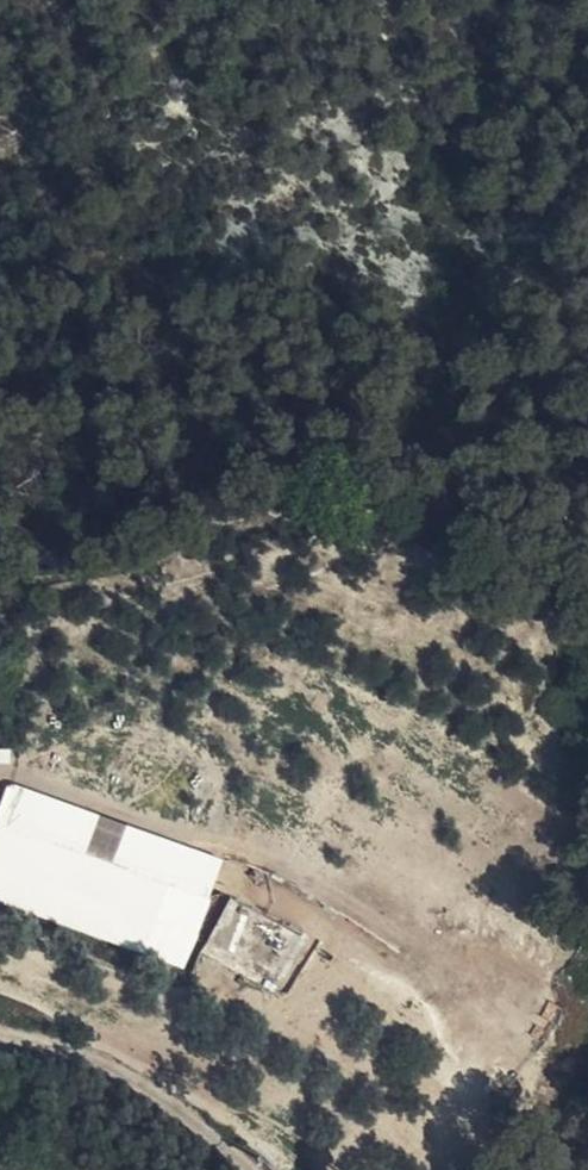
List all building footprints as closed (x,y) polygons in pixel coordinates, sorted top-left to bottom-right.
[(0,818),(0,899),(179,965),(218,859),(13,784),(0,818)]
